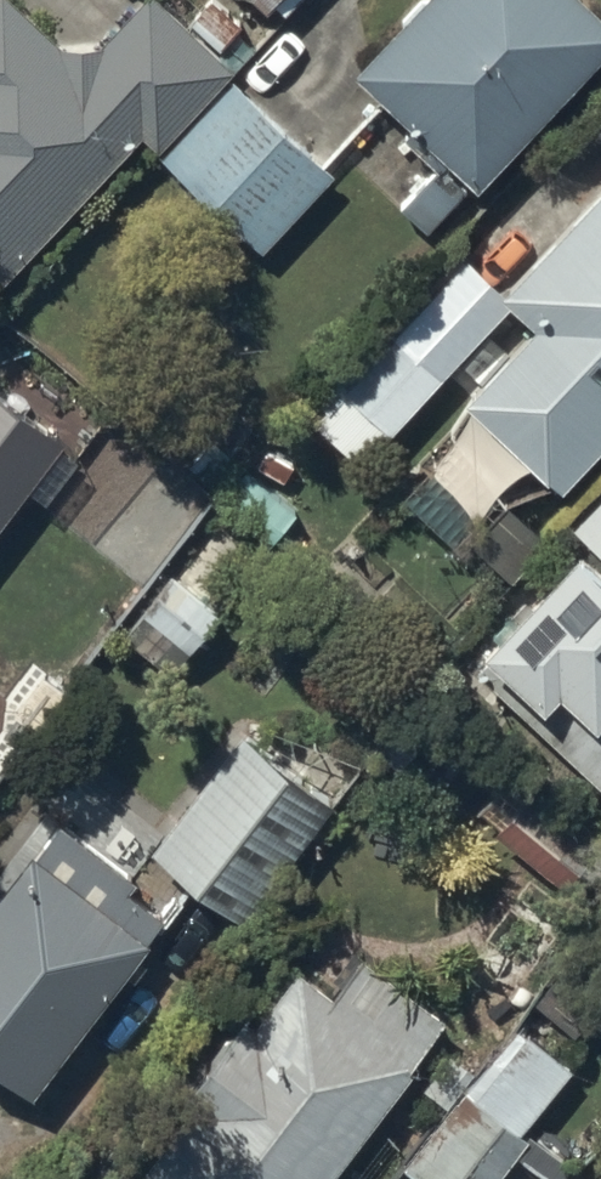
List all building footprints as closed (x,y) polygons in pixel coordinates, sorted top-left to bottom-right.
[(231,63),(159,0),(136,0),(95,47),(82,35),(74,44),(23,0),(0,0),(0,280),(139,121),(163,142),(231,63)] [(600,45),(600,6),(594,0),(421,0),(360,66),(479,177),(600,45)] [(339,168),(238,76),(165,156),(266,248),(339,168)] [(600,447),(600,181),(505,287),(537,316),(466,394),(567,485),(600,447)] [(360,459),(507,300),(463,259),(315,419),(360,459)] [(64,431),(0,383),(0,516),(64,431)] [(301,508),(215,433),(189,463),(274,538),(301,508)] [(546,533),(507,495),(472,531),(512,569),(546,533)] [(528,715),(600,783),(600,563),(576,540),(483,641),(544,698),(528,715)] [(168,573),(121,642),(155,666),(176,636),(192,647),(219,608),(168,573)] [(242,730),(156,847),(243,911),(330,795),(242,730)] [(165,911),(131,886),(138,876),(62,819),(40,848),(35,845),(0,892),(0,1064),(34,1089),(165,911)] [(446,1018),(359,944),(329,981),(306,962),(258,1020),(246,1010),(174,1098),(194,1115),(152,1166),(168,1178),(324,1178),(419,1063),(413,1058),(446,1018)] [(570,1066),(515,1023),(404,1165),(421,1178),(495,1178),(529,1136),(520,1129),(570,1066)]
